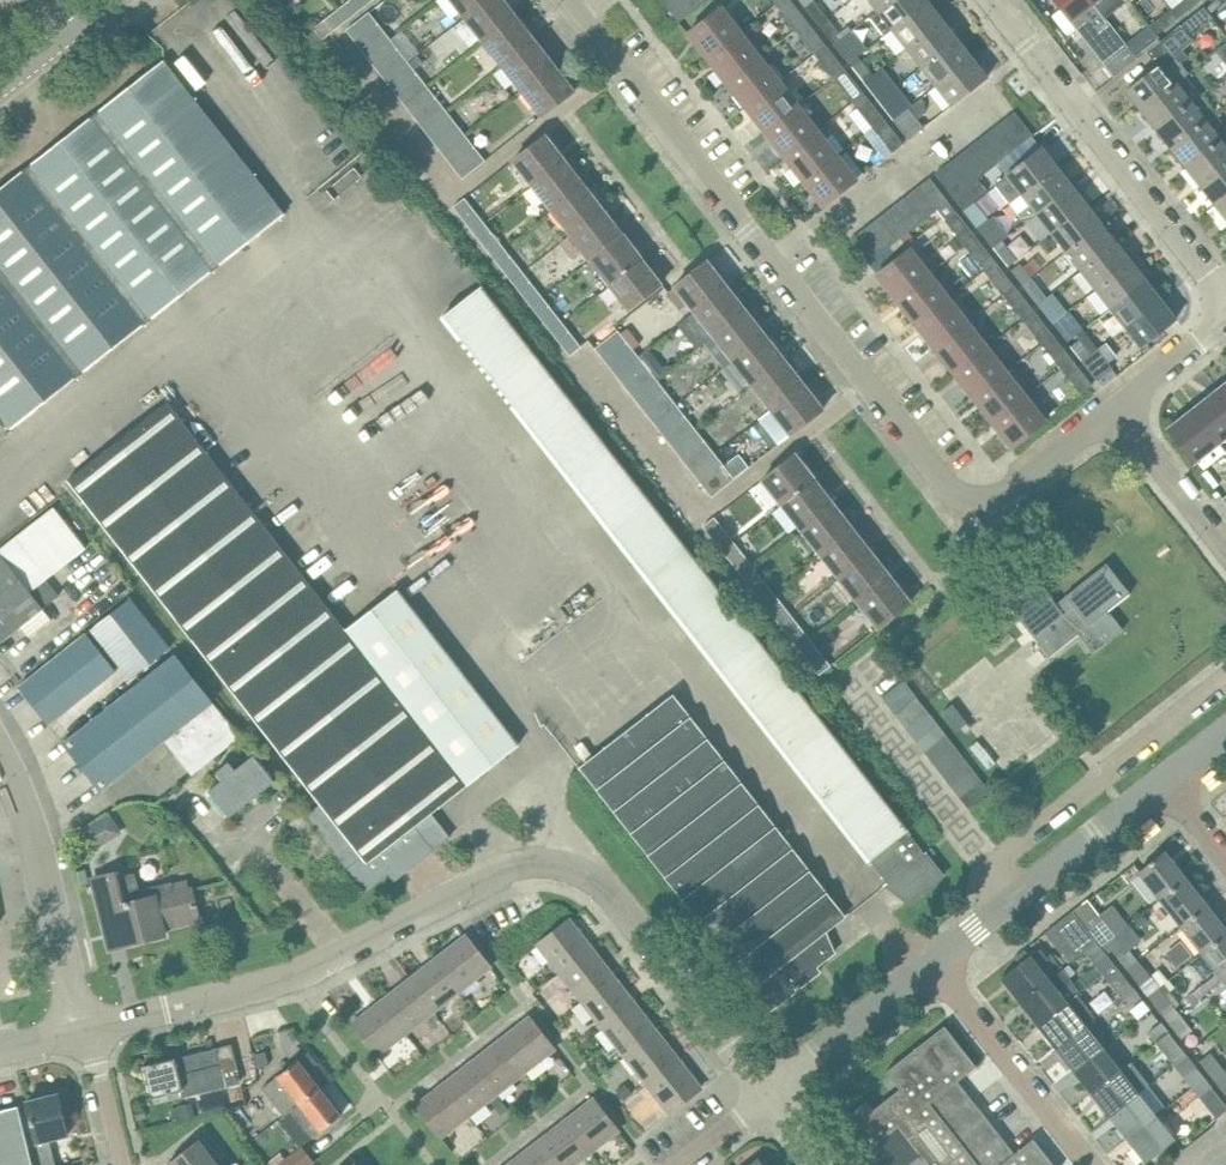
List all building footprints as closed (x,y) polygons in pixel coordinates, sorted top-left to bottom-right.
[(372,1),(372,0),(350,0),(339,9),(347,20),(372,1)] [(465,17),(487,0),(451,0),(465,17)] [(504,0),(487,0),(465,17),(484,42),(517,17),(504,0)] [(690,13),(680,0),(662,0),(679,22),(690,13)] [(698,7),(702,4),(698,0),(680,0),(690,13),(698,7)] [(807,20),(791,0),(781,0),(776,4),(796,29),(807,20)] [(829,18),(814,0),(813,0),(805,7),(819,26),(829,18)] [(928,1),(927,0),(890,0),(877,10),(869,16),(883,35),(891,28),(892,29),(928,1)] [(890,0),(869,0),(877,10),(890,0)] [(1071,21),(1072,21),(1106,64),(1129,46),(1127,44),(1106,18),(1092,0),(1054,0),(1071,21)] [(1106,18),(1129,0),(1092,0),(1106,18)] [(1200,1),(1199,0),(1183,0),(1172,8),(1179,18),(1200,1)] [(906,48),(942,19),(928,1),(892,29),(906,48)] [(707,58),(741,32),(722,7),(688,33),(707,58)] [(1141,110),(1186,75),(1179,65),(1187,58),(1181,50),(1193,41),(1190,37),(1214,19),(1204,7),(1161,41),(1147,52),(1158,66),(1126,91),(1141,110)] [(1157,35),(1179,18),(1172,8),(1150,26),(1157,35)] [(323,39),(341,25),(347,20),(339,9),(314,28),(323,39)] [(356,43),(379,25),(369,13),(346,31),(356,43)] [(484,42),(503,67),(536,41),(517,17),(484,42)] [(834,44),(843,36),(829,18),(819,26),(823,29),(834,44)] [(921,67),(957,38),(942,19),(906,48),(921,67)] [(815,54),(826,45),(807,20),(796,29),(815,54)] [(388,38),(379,25),(356,43),(366,56),(388,38)] [(1150,26),(1127,44),(1129,46),(1138,58),(1147,52),(1161,41),(1156,36),(1157,35),(1150,26)] [(707,58),(727,83),(760,57),(741,32),(707,58)] [(849,63),(858,56),(843,36),(834,44),(849,63)] [(398,50),(388,38),(366,56),(376,68),(398,50)] [(937,87),(973,59),(957,38),(921,67),(937,87)] [(556,66),(536,41),(503,67),(523,92),(556,66)] [(1216,52),(1225,64),(1225,44),(1216,52)] [(834,78),(845,70),(826,45),(815,54),(834,78)] [(1106,64),(1105,65),(1115,77),(1138,58),(1129,46),(1106,64)] [(376,68),(385,80),(408,62),(398,50),(376,68)] [(863,81),(872,74),(858,56),(849,63),(863,81)] [(773,64),(769,68),(760,57),(727,83),(746,107),(779,81),(784,78),(773,64)] [(952,105),(988,77),(973,59),(937,87),(952,105)] [(146,321),(283,214),(165,62),(28,170),(146,321)] [(418,75),(408,62),(385,80),(395,93),(418,75)] [(556,66),(523,92),(542,117),(575,91),(556,66)] [(854,103),(865,94),(845,70),(834,78),(854,103)] [(896,72),(887,77),(898,97),(907,92),(896,72)] [(878,101),(887,93),(872,74),(863,81),(878,101)] [(395,93),(405,105),(427,87),(418,75),(395,93)] [(1155,129),(1201,94),(1186,75),(1141,110),(1155,129)] [(746,107),(765,132),(799,106),(779,81),(746,107)] [(437,99),(427,87),(405,105),(415,117),(437,99)] [(894,121),(903,113),(887,93),(878,101),(894,121)] [(854,103),(873,128),(884,119),(865,94),(854,103)] [(1170,148),(1207,120),(1199,110),(1208,103),(1201,94),(1155,129),(1170,148)] [(415,117),(424,130),(447,112),(437,99),(415,117)] [(785,157),(818,131),(799,106),(765,132),(785,157)] [(909,140),(924,128),(909,109),(903,113),(894,121),(909,140)] [(457,124),(447,112),(424,130),(434,142),(457,124)] [(1022,145),(1033,136),(1015,112),(1003,121),(1022,145)] [(1185,167),(1222,139),(1214,128),(1222,121),(1216,113),(1207,120),(1170,148),(1185,167)] [(892,152),(903,144),(884,119),(873,128),(892,152)] [(1011,153),(1022,145),(1003,121),(992,129),(1011,153)] [(434,142),(444,154),(466,136),(457,124),(434,142)] [(1000,161),(1010,154),(1011,153),(992,129),(982,137),(1000,161)] [(804,181),(837,156),(818,131),(785,157),(804,181)] [(476,149),(466,136),(444,154),(454,167),(476,149)] [(546,136),(514,161),(533,186),(566,160),(559,152),(546,136)] [(1225,167),(1225,136),(1222,139),(1185,167),(1200,187),(1225,167)] [(987,171),(1000,161),(982,137),(969,147),(987,171)] [(976,180),(979,177),(987,171),(969,147),(958,156),(976,180)] [(1022,195),(1058,167),(1042,147),(1006,175),(1015,187),(1003,196),(1009,204),(1021,194),(1022,195)] [(463,179),(486,161),(476,149),(454,167),(463,179)] [(824,206),(857,180),(837,156),(804,181),(824,206)] [(966,188),(976,180),(958,156),(948,164),(966,188)] [(578,177),(566,160),(533,186),(553,210),(585,185),(578,177)] [(954,197),(966,188),(948,164),(936,173),(954,197)] [(1036,214),(1073,186),(1058,167),(1022,195),(1029,205),(1018,214),(1025,222),(1036,213),(1036,214)] [(1225,197),(1225,167),(1200,187),(1215,205),(1225,197)] [(146,321),(28,170),(0,192),(0,413),(11,427),(146,321)] [(963,208),(988,188),(979,177),(976,180),(966,188),(954,197),(963,208)] [(936,210),(943,205),(948,201),(945,197),(930,178),(918,187),(936,210)] [(585,185),(553,210),(572,235),(604,210),(585,185)] [(1051,232),(1087,205),(1073,186),(1036,214),(1051,232)] [(925,219),(936,210),(918,187),(907,196),(925,219)] [(387,196),(369,209),(377,219),(395,206),(387,196)] [(913,228),(925,219),(907,196),(896,205),(913,228)] [(1215,205),(1225,219),(1225,197),(1215,205)] [(475,232),(485,223),(466,198),(455,207),(475,232)] [(902,237),(913,228),(896,205),(884,213),(902,237)] [(1066,251),(1102,223),(1087,205),(1051,232),(1066,251)] [(623,235),(622,233),(617,226),(604,210),(572,235),(561,244),(572,259),(584,250),(592,259),(623,235)] [(965,245),(976,237),(957,212),(945,221),(958,237),(952,241),(957,248),(963,244),(965,245)] [(891,245),(902,237),(884,213),(873,222),(891,245)] [(993,247),(1002,240),(987,221),(978,228),(993,247)] [(879,254),(887,248),(891,245),(873,222),(861,231),(879,254)] [(494,256),(505,248),(485,223),(475,232),(494,256)] [(1081,270),(1117,242),(1102,223),(1066,251),(1081,270)] [(868,263),(871,261),(879,254),(861,231),(850,240),(868,263)] [(643,259),(623,235),(592,259),(611,284),(643,259)] [(984,270),(995,261),(976,237),(965,245),(984,270)] [(1008,266),(1017,259),(1002,240),(993,247),(1008,266)] [(1095,289),(1131,260),(1117,242),(1081,270),(1095,289)] [(513,281),(524,272),(505,248),(494,256),(513,281)] [(910,248),(896,260),(877,274),(896,299),(929,273),(910,248)] [(643,299),(662,284),(643,259),(611,284),(631,308),(643,299)] [(675,286),(694,311),(727,285),(707,260),(675,286)] [(1110,307),(1146,279),(1131,260),(1095,289),(1110,307)] [(1004,295),(1015,286),(995,261),(984,270),(1004,295)] [(1021,264),(1012,271),(1022,284),(1031,277),(1021,264)] [(533,306),(544,297),(524,272),(513,281),(533,306)] [(916,324),(949,298),(929,273),(896,299),(916,324)] [(1038,304),(1047,297),(1031,277),(1022,284),(1038,304)] [(1125,327),(1161,299),(1146,279),(1110,307),(1125,327)] [(925,854),(907,832),(909,830),(483,284),(444,316),(872,863),(870,865),(886,885),(908,902),(908,903),(944,875),(926,853),(925,854)] [(714,335),(746,310),(727,285),(694,311),(714,335)] [(1023,319),(1034,311),(1015,286),(1004,295),(1023,319)] [(552,330),(563,322),(544,297),(533,306),(552,330)] [(1053,323),(1062,316),(1047,297),(1038,304),(1053,323)] [(661,298),(645,304),(655,329),(671,323),(661,298)] [(935,348),(968,323),(949,298),(916,324),(935,348)] [(1140,347),(1177,318),(1161,299),(1125,327),(1140,347)] [(733,360),(766,335),(746,310),(714,335),(733,360)] [(1042,344),(1053,336),(1034,311),(1023,319),(1042,344)] [(1067,341),(1076,334),(1065,320),(1056,327),(1067,341)] [(612,321),(589,338),(595,346),(618,328),(612,321)] [(571,355),(582,346),(563,322),(552,330),(571,355)] [(935,348),(954,373),(988,347),(968,323),(935,348)] [(628,341),(623,334),(618,328),(595,346),(605,359),(628,341)] [(742,393),(752,385),(785,359),(766,335),(733,360),(723,368),(742,393)] [(1053,336),(1042,344),(1062,369),(1073,360),(1053,336)] [(1080,340),(1071,347),(1082,360),(1091,353),(1080,340)] [(638,354),(628,341),(605,359),(615,372),(638,354)] [(974,398),(1007,372),(988,347),(954,373),(974,398)] [(1098,381),(1113,369),(1097,348),(1091,353),(1082,360),(1083,362),(1098,381)] [(625,384),(648,367),(638,354),(615,372),(625,384)] [(691,359),(675,368),(687,387),(702,379),(691,359)] [(785,359),(752,385),(771,410),(804,384),(785,359)] [(1081,394),(1092,385),(1073,360),(1062,369),(1081,394)] [(657,379),(648,367),(625,384),(635,397),(657,379)] [(993,423),(1026,397),(1007,372),(974,398),(993,423)] [(717,373),(699,393),(713,406),(732,387),(717,373)] [(644,409),(667,391),(657,379),(635,397),(644,409)] [(824,409),(804,384),(771,410),(791,435),(824,409)] [(1218,390),(1225,401),(1225,384),(1218,390)] [(1225,437),(1225,401),(1218,390),(1193,409),(1219,443),(1225,437)] [(677,404),(667,391),(644,409),(654,422),(677,404)] [(993,423),(1013,447),(1046,421),(1026,397),(993,423)] [(344,630),(166,402),(67,479),(321,804),(305,817),(347,869),(346,870),(349,874),(363,892),(389,873),(395,880),(449,837),(431,813),(519,745),(504,726),(395,590),(344,630)] [(686,416),(684,413),(677,404),(654,422),(663,434),(686,416)] [(1168,429),(1194,462),(1219,443),(1193,409),(1168,429)] [(696,429),(686,416),(663,434),(673,447),(696,429)] [(706,441),(697,430),(696,429),(673,447),(683,459),(706,441)] [(692,471),(715,454),(715,453),(709,445),(706,441),(683,459),(692,471)] [(1214,453),(1225,470),(1225,445),(1214,453)] [(725,466),(715,454),(692,471),(702,484),(725,466)] [(761,480),(781,505),(814,478),(795,454),(777,468),(761,480)] [(725,466),(702,484),(712,497),(735,479),(725,466)] [(814,478),(781,505),(800,529),(834,503),(814,478)] [(834,503),(800,529),(820,554),(853,528),(834,503)] [(52,620),(43,608),(58,596),(42,575),(82,543),(53,507),(0,549),(0,642),(21,626),(30,637),(52,620)] [(723,549),(734,541),(715,516),(704,524),(723,549)] [(853,528),(820,554),(839,579),(873,553),(866,544),(853,528)] [(742,574),(753,566),(734,541),(723,549),(742,574)] [(892,577),(873,553),(839,579),(859,604),(892,577)] [(1108,611),(1130,593),(1107,563),(1056,603),(1032,572),(1002,596),(1034,638),(1034,637),(1050,657),(1078,634),(1093,653),(1123,629),(1108,611)] [(761,599),(772,590),(753,566),(742,574),(761,599)] [(892,577),(859,604),(878,628),(911,602),(910,601),(904,593),(892,577)] [(781,624),(792,615),(772,590),(761,599),(781,624)] [(131,678),(170,647),(131,597),(92,629),(131,678)] [(792,615),(781,624),(795,643),(806,635),(792,615)] [(49,725),(117,671),(87,633),(38,672),(19,687),(49,725)] [(811,640),(800,649),(816,669),(826,660),(811,640)] [(176,655),(64,743),(101,790),(165,740),(182,760),(230,722),(176,655)] [(895,714),(917,697),(904,680),(882,698),(895,714)] [(823,961),(835,952),(834,951),(826,931),(845,916),(674,696),(582,768),(770,1010),(820,972),(812,962),(819,956),(823,961)] [(908,731),(930,714),(917,697),(895,714),(908,731)] [(953,705),(943,712),(958,730),(967,723),(953,705)] [(916,742),(938,725),(930,714),(908,731),(916,742)] [(182,760),(193,775),(241,737),(230,722),(182,760)] [(925,753),(947,736),(938,725),(916,742),(925,753)] [(934,765),(956,748),(947,736),(925,753),(934,765)] [(944,777),(966,760),(956,748),(934,765),(944,777)] [(276,783),(256,756),(237,771),(230,763),(217,773),(223,781),(210,791),(230,818),(276,783)] [(953,789),(975,772),(966,760),(944,777),(953,789)] [(960,798),(982,781),(975,772),(953,789),(960,798)] [(968,808),(969,807),(990,791),(982,781),(960,798),(968,808)] [(318,860),(331,851),(301,813),(289,822),(318,860)] [(132,816),(108,826),(116,843),(140,832),(132,816)] [(1159,899),(1186,878),(1165,851),(1138,872),(1159,899)] [(121,877),(120,871),(100,876),(101,882),(94,884),(105,930),(120,926),(125,946),(165,935),(164,928),(199,920),(192,889),(189,890),(187,880),(173,884),(172,881),(138,890),(134,874),(121,877)] [(1181,926),(1208,905),(1186,878),(1159,899),(1181,926)] [(1106,888),(1091,899),(1118,936),(1147,914),(1132,893),(1117,904),(1106,888)] [(1095,918),(1083,903),(1074,910),(1100,944),(1114,933),(1100,916),(1095,918)] [(1225,935),(1225,929),(1208,905),(1181,926),(1202,953),(1225,935)] [(1071,962),(1084,952),(1084,951),(1096,942),(1073,911),(1057,923),(1074,945),(1064,953),(1071,962)] [(588,944),(582,936),(583,936),(570,919),(538,945),(559,973),(592,947),(589,944),(588,944)] [(1186,971),(1176,958),(1166,966),(1139,928),(1126,936),(1162,987),(1186,971)] [(491,968),(465,935),(461,939),(453,946),(452,945),(437,957),(462,990),(491,968)] [(1225,979),(1225,935),(1202,953),(1223,981),(1225,979)] [(1100,947),(1096,942),(1084,951),(1084,952),(1094,963),(1102,974),(1115,964),(1107,953),(1101,946),(1100,947)] [(1127,969),(1138,960),(1126,945),(1115,954),(1127,969)] [(610,972),(604,964),(605,963),(592,947),(559,973),(581,1001),(614,975),(611,972),(610,972)] [(1021,1001),(1048,980),(1038,967),(1047,959),(1039,950),(1003,978),(1021,1001)] [(462,990),(437,957),(433,960),(434,961),(425,968),(425,967),(409,979),(434,1012),(462,990)] [(1148,997),(1160,988),(1138,960),(1127,969),(1148,997)] [(1080,991),(1070,978),(1063,969),(1048,981),(1048,980),(1021,1001),(1038,1024),(1080,991)] [(632,1000),(626,992),(626,991),(614,975),(581,1001),(604,1029),(606,1028),(606,1027),(636,1003),(633,1000),(632,1000)] [(1120,996),(1132,987),(1125,977),(1112,986),(1120,996)] [(434,1012),(409,979),(405,982),(406,983),(398,989),(397,988),(381,1001),(406,1034),(434,1012)] [(1128,1007),(1140,997),(1132,987),(1120,996),(1128,1007)] [(1083,1026),(1095,1017),(1077,995),(1080,992),(1080,991),(1038,1024),(1056,1047),(1083,1026)] [(1169,1023),(1180,1014),(1168,999),(1157,1007),(1169,1023)] [(406,1034),(381,1001),(377,1004),(378,1005),(370,1011),(369,1010),(353,1023),(378,1055),(406,1034)] [(654,1028),(647,1020),(648,1019),(636,1003),(606,1027),(606,1028),(604,1029),(625,1057),(628,1055),(658,1031),(655,1027),(654,1028)] [(1180,1014),(1169,1023),(1182,1040),(1193,1030),(1180,1014)] [(555,1049),(529,1017),(524,1020),(525,1021),(517,1028),(516,1027),(501,1039),(524,1069),(525,1069),(527,1071),(555,1049)] [(1156,1042),(1168,1032),(1161,1022),(1148,1032),(1156,1042)] [(977,1066),(945,1025),(943,1026),(944,1027),(888,1071),(887,1070),(886,1071),(900,1090),(874,1110),(866,1100),(865,1102),(866,1103),(838,1124),(837,1123),(836,1124),(860,1155),(858,1157),(864,1164),(1054,1164),(1033,1138),(1032,1139),(1033,1140),(1015,1154),(971,1098),(962,1105),(948,1087),(975,1067),(977,1066)] [(1074,1069),(1101,1049),(1083,1026),(1056,1047),(1074,1069)] [(675,1056),(669,1048),(670,1047),(658,1031),(628,1055),(625,1057),(647,1085),(650,1083),(680,1059),(676,1055),(675,1056)] [(1173,1064),(1185,1055),(1176,1042),(1168,1032),(1156,1042),(1173,1064)] [(524,1069),(501,1039),(497,1042),(497,1043),(489,1049),(489,1048),(473,1061),(498,1093),(527,1071),(525,1069),(524,1069)] [(240,1083),(232,1045),(232,1044),(151,1064),(143,1066),(143,1068),(144,1068),(152,1097),(181,1090),(182,1097),(240,1083)] [(1118,1071),(1101,1049),(1074,1069),(1075,1070),(1079,1066),(1085,1074),(1081,1078),(1092,1092),(1118,1071)] [(270,1065),(266,1051),(254,1054),(257,1068),(270,1065)] [(300,1058),(310,1070),(319,1063),(309,1051),(300,1058)] [(1213,1078),(1224,1069),(1210,1053),(1199,1061),(1213,1078)] [(697,1084),(691,1076),(692,1075),(680,1059),(650,1083),(647,1085),(669,1113),(702,1088),(698,1083),(697,1084)] [(284,1116),(291,1110),(320,1088),(298,1060),(262,1088),(284,1116)] [(498,1093),(473,1061),(469,1064),(469,1065),(461,1071),(461,1070),(445,1083),(470,1115),(498,1093)] [(1147,1085),(1129,1063),(1119,1072),(1118,1071),(1092,1092),(1110,1115),(1147,1085)] [(1191,1087),(1204,1077),(1197,1068),(1184,1078),(1191,1087)] [(1224,1069),(1213,1078),(1225,1094),(1225,1072),(1224,1069)] [(1225,1111),(1225,1106),(1214,1090),(1212,1088),(1213,1088),(1204,1077),(1191,1087),(1202,1100),(1216,1118),(1225,1111)] [(470,1115),(445,1083),(441,1085),(442,1086),(434,1093),(433,1092),(416,1105),(442,1137),(470,1115)] [(1128,1137),(1155,1116),(1137,1095),(1148,1086),(1147,1085),(1110,1115),(1128,1137)] [(313,1138),(341,1116),(320,1088),(291,1110),(313,1138)] [(50,1140),(68,1135),(58,1094),(27,1102),(32,1125),(43,1164),(56,1164),(50,1140)] [(618,1131),(593,1099),(589,1102),(589,1103),(581,1109),(580,1108),(565,1120),(588,1151),(589,1150),(591,1153),(604,1142),(618,1131)] [(24,1129),(18,1106),(0,1111),(0,1164),(33,1164),(24,1129)] [(1173,1139),(1156,1117),(1155,1116),(1128,1137),(1128,1138),(1133,1134),(1139,1142),(1134,1146),(1146,1161),(1173,1139)] [(565,1120),(561,1124),(561,1125),(553,1131),(552,1130),(537,1142),(554,1164),(575,1164),(590,1153),(591,1153),(589,1150),(588,1151),(565,1120)] [(168,1164),(169,1164),(220,1164),(224,1162),(215,1149),(209,1154),(198,1140),(204,1136),(201,1137),(187,1148),(168,1164)] [(537,1142),(533,1146),(525,1153),(524,1152),(509,1164),(554,1164),(537,1142)] [(302,1146),(286,1159),(281,1153),(267,1164),(268,1164),(309,1164),(314,1162),(302,1146)]
